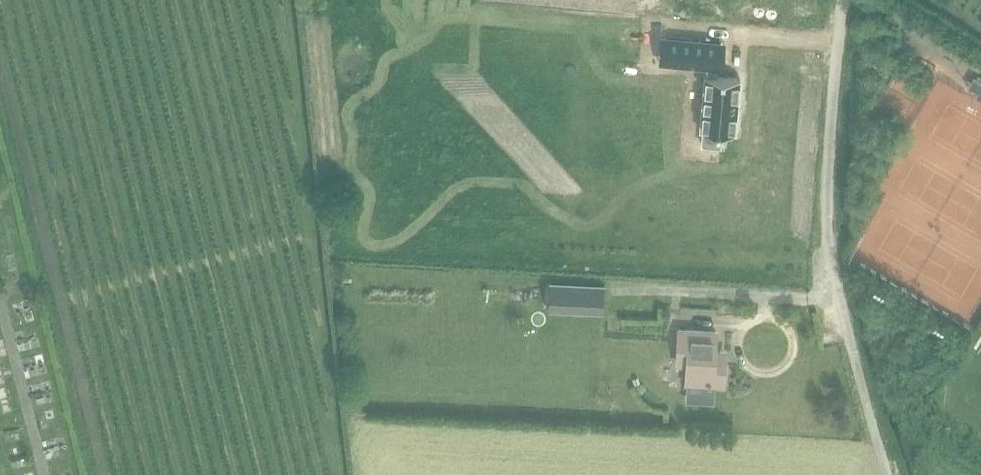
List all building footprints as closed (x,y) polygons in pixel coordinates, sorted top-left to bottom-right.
[(735,133),(740,77),(715,75),(716,67),(718,67),(720,41),(666,37),(664,62),(708,66),(707,74),(705,74),(700,130),(703,130),(701,144),(720,146),(721,132),(735,133)] [(969,88),(976,92),(980,84),(980,82),(975,78),(969,88)] [(551,282),(549,309),(589,311),(589,310),(586,310),(587,284),(551,282)] [(679,329),(677,363),(687,363),(686,383),(688,383),(687,399),(712,400),(713,384),(723,385),(724,363),(714,363),(716,331),(679,329)]
